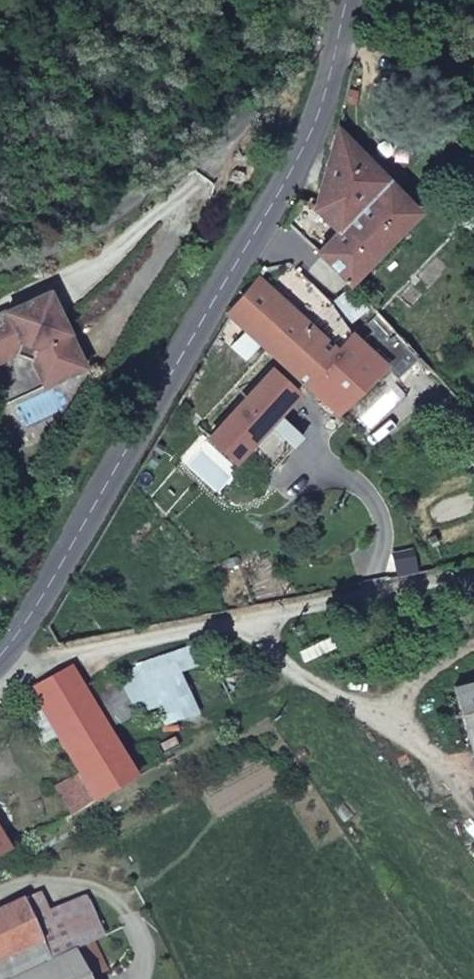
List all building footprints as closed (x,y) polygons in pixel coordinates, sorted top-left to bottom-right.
[(362,156),(333,127),(310,208),(332,230),(313,251),(345,284),(415,208),(392,185),(383,177),(362,156)] [(390,171),(369,149),(362,156),(383,177),(390,171)] [(383,177),(392,185),(398,179),(390,171),(383,177)] [(298,382),(348,330),(329,302),(270,249),(264,262),(256,275),(248,287),(226,317),(232,322),(298,382)] [(6,410),(85,372),(49,296),(0,318),(0,398),(6,410)] [(348,330),(298,382),(329,411),(386,367),(396,377),(414,358),(372,313),(367,319),(375,325),(360,343),(351,334),(348,330)] [(226,317),(211,345),(217,349),(232,322),(226,317)] [(205,436),(233,462),(237,457),(259,478),(305,429),(283,408),(297,394),(269,368),(205,436)] [(88,692),(74,667),(30,690),(43,710),(32,717),(47,742),(59,735),(82,774),(60,787),(74,811),(137,776),(112,731),(88,692)] [(88,692),(112,731),(139,715),(116,676),(88,692)] [(461,689),(473,730),(473,685),(461,689)] [(0,832),(0,854),(9,849),(0,832)] [(24,901),(34,922),(51,914),(41,893),(24,901)] [(77,948),(86,966),(105,956),(96,939),(106,934),(87,896),(58,911),(77,948)] [(0,912),(0,978),(13,978),(52,960),(34,922),(24,901),(0,912)] [(77,948),(58,911),(51,914),(34,922),(52,960),(77,948)] [(13,978),(93,978),(86,966),(77,948),(52,960),(13,978)]
